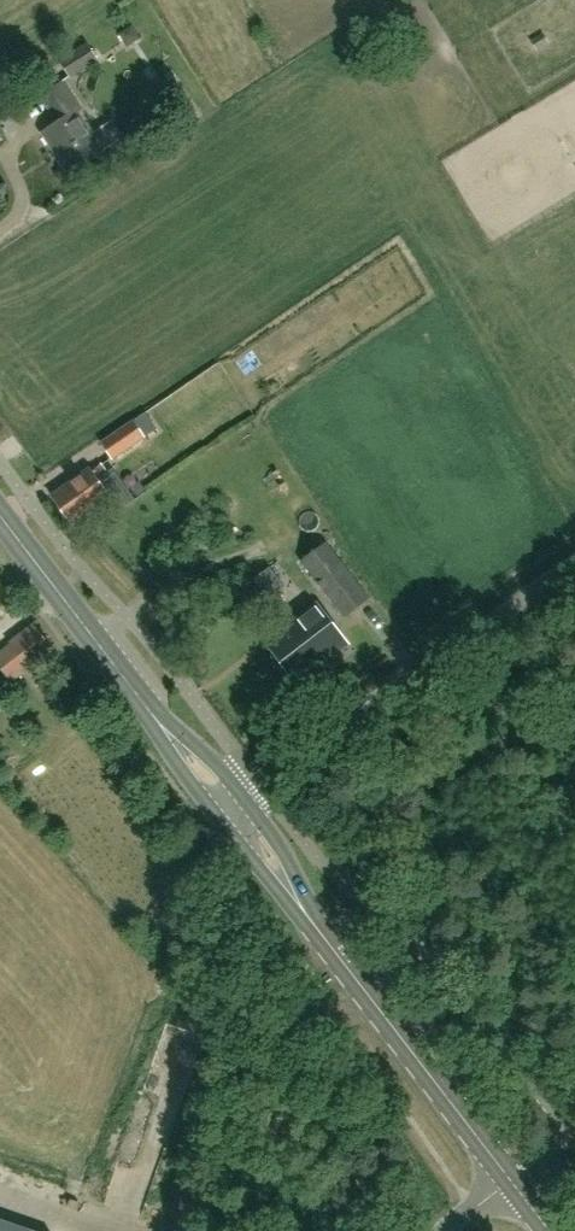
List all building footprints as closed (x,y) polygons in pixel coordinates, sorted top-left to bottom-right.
[(70,78),(99,61),(86,42),(59,60),(70,78)] [(40,95),(57,122),(41,132),(51,147),(53,146),(69,173),(102,152),(76,111),(81,108),(63,80),(40,95)] [(113,458),(144,436),(133,420),(101,442),(113,458)] [(104,464),(93,471),(90,467),(51,494),(72,523),(110,495),(100,481),(110,474),(104,464)] [(345,616),(369,597),(326,541),(301,560),(345,616)] [(16,602),(0,579),(0,612),(16,602)] [(328,657),(347,643),(317,604),(299,618),(302,622),(270,647),(291,675),(323,651),(328,657)] [(38,661),(53,649),(35,625),(0,652),(0,667),(11,681),(38,661)]
